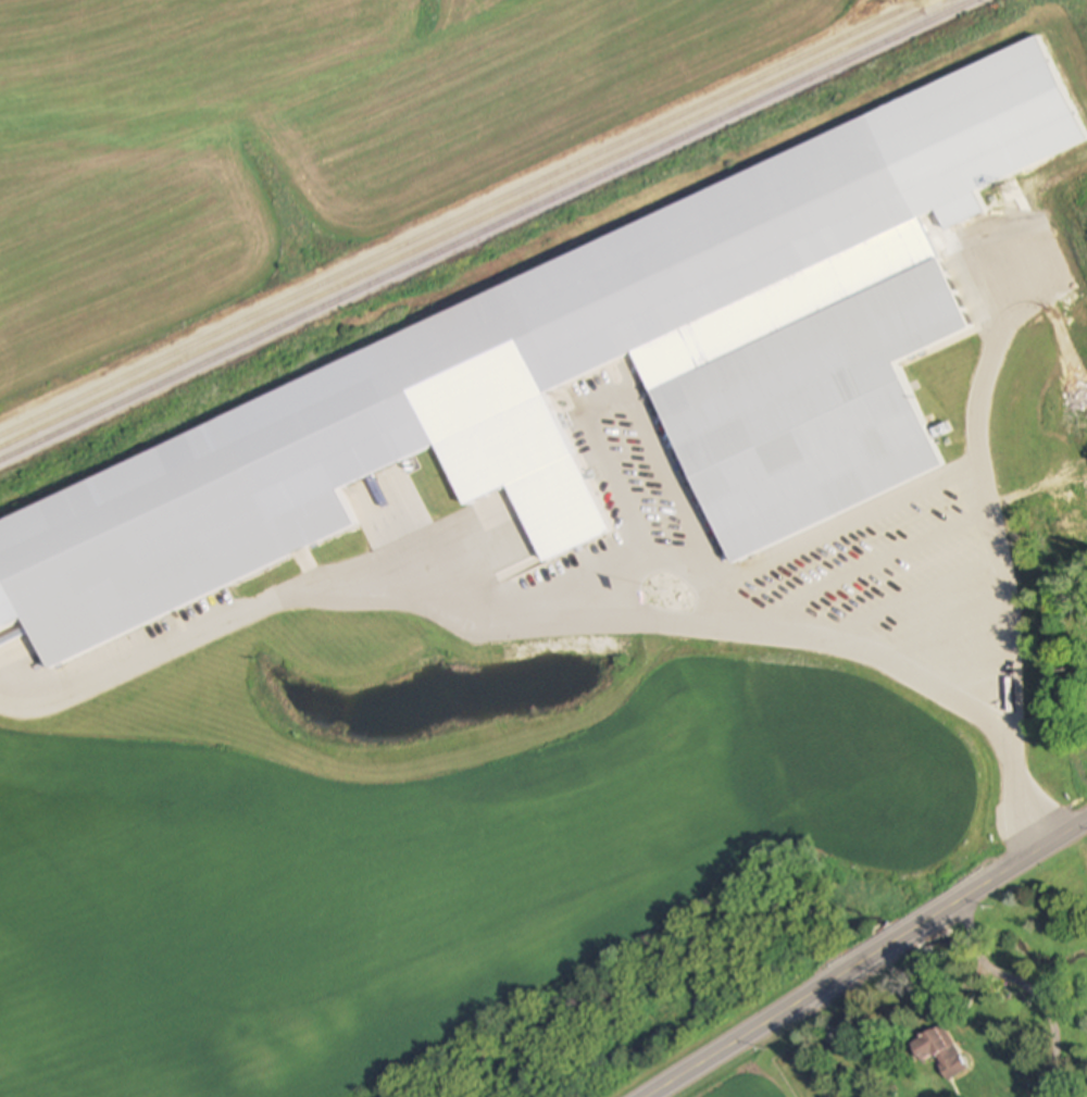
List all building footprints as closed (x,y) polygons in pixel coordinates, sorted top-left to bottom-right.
[(35,664),(355,538),(335,488),(437,447),(459,503),(570,460),(542,390),(638,353),(720,562),(939,475),(893,359),(967,330),(939,261),(812,311),(809,304),(817,301),(804,268),(915,224),(883,142),(0,489),(0,575),(35,664)] [(946,1026),(910,1042),(919,1064),(935,1057),(945,1081),(967,1072),(946,1026)]
